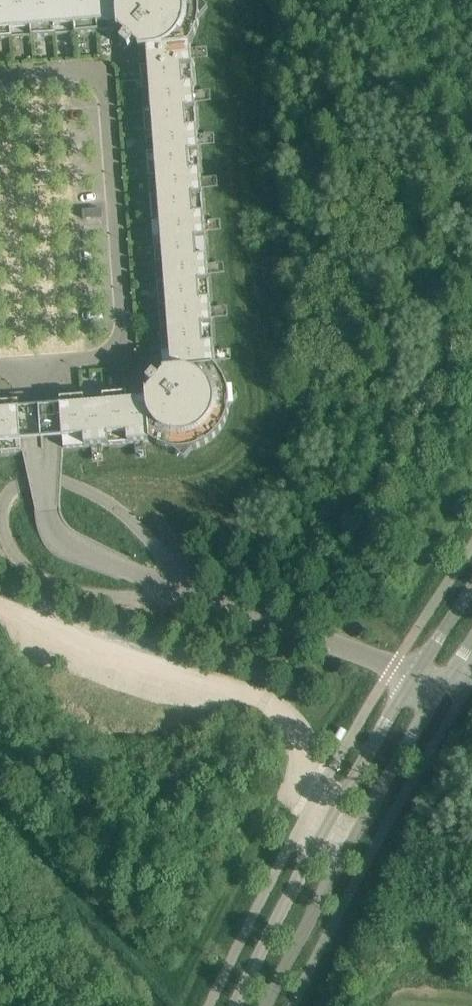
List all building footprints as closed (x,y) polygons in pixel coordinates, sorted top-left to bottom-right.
[(64,452),(87,451),(109,449),(130,447),(156,445),(159,447),(163,449),(167,450),(172,451),(176,452),(180,452),(184,452),(189,451),(193,451),(197,449),(201,448),(205,446),(209,443),(212,441),(215,438),(218,435),(221,431),(223,428),(225,424),(227,420),(228,416),(229,412),(230,408),(230,403),(230,399),(229,395),(228,391),(227,386),(226,382),(224,379),(221,375),(219,371),(193,39),(195,35),(197,31),(198,27),(199,23),(200,19),(200,14),(200,10),(199,6),(198,1),(198,0),(0,0),(0,41),(119,31),(120,42),(128,49),(138,48),(150,203),(94,207),(93,207),(93,208),(92,208),(92,209),(91,209),(91,210),(90,211),(90,212),(90,213),(90,214),(91,215),(91,216),(92,216),(92,217),(93,217),(94,218),(95,218),(151,214),(163,371),(153,372),(146,380),(147,390),(0,402),(0,457),(23,456),(64,452)]
